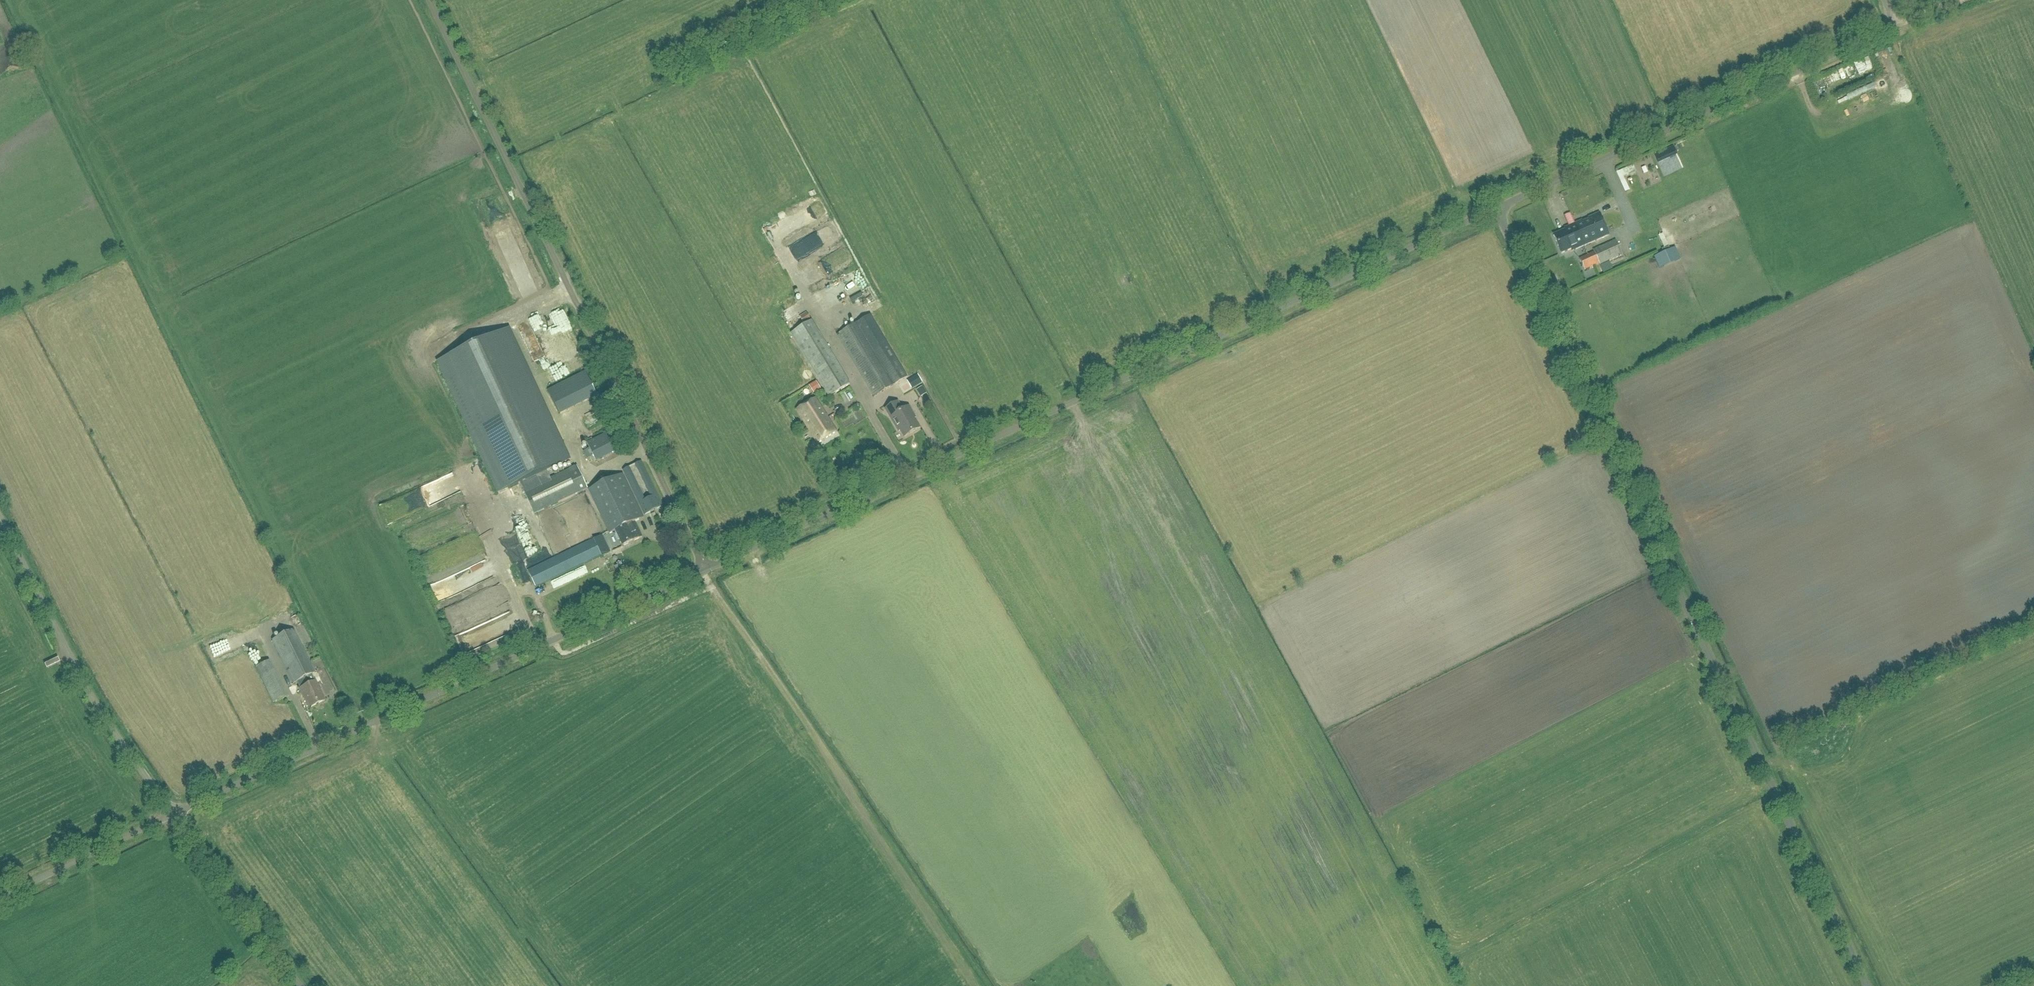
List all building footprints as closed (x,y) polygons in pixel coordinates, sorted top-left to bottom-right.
[(1867,59),(1854,65),(1859,76),(1872,70),(1867,59)] [(1874,83),(1846,96),(1848,100),(1876,88),(1874,83)] [(1673,148),(1654,156),(1657,164),(1677,155),(1673,148)] [(1636,173),(1633,166),(1616,173),(1625,193),(1629,191),(1623,178),(1636,173)] [(1579,222),(1572,225),(1582,247),(1605,237),(1595,215),(1585,220),(1586,222),(1580,225),(1579,222)] [(1565,231),(1553,236),(1554,237),(1560,253),(1561,254),(1571,250),(1572,251),(1582,247),(1572,225),(1569,226),(1570,229),(1565,231)] [(1655,237),(1660,249),(1665,247),(1659,235),(1655,237)] [(1599,266),(1621,256),(1614,241),(1592,252),(1593,253),(1578,260),(1584,271),(1598,265),(1599,266)] [(1675,249),(1654,258),(1659,270),(1680,261),(1675,249)] [(784,310),(798,305),(796,300),(782,306),(784,310)] [(804,325),(811,321),(806,313),(799,317),(804,325)] [(535,331),(546,364),(535,367),(538,375),(540,374),(543,382),(548,380),(545,371),(564,365),(560,353),(571,349),(568,339),(572,338),(565,316),(546,323),(547,327),(535,331)] [(874,398),(897,384),(907,378),(871,316),(860,322),(837,336),(874,398)] [(829,398),(849,386),(812,322),(791,335),(829,398)] [(510,329),(436,363),(498,495),(520,484),(534,515),(588,490),(577,467),(551,479),(547,472),(572,460),(510,329)] [(586,373),(548,392),(559,415),(597,397),(586,373)] [(821,391),(816,383),(809,387),(814,395),(821,391)] [(926,394),(922,387),(916,390),(920,397),(926,394)] [(817,444),(836,432),(815,399),(796,410),(817,444)] [(902,411),(898,403),(885,411),(898,433),(900,432),(904,439),(919,430),(911,417),(913,416),(908,408),(902,411)] [(859,410),(852,414),(855,420),(862,417),(859,410)] [(616,430),(587,444),(596,462),(625,448),(616,430)] [(662,507),(641,462),(635,465),(651,498),(644,501),(629,468),(623,471),(644,516),(662,507)] [(643,519),(622,475),(588,491),(609,535),(615,532),(622,548),(634,542),(642,538),(635,523),(643,519)] [(878,521),(868,528),(877,541),(887,534),(878,521)] [(602,537),(594,541),(601,557),(609,553),(602,537)] [(601,557),(593,540),(527,571),(535,588),(601,557)] [(523,549),(517,553),(524,567),(531,563),(523,549)] [(444,594),(454,588),(451,583),(441,589),(444,594)] [(498,583),(449,608),(455,621),(504,596),(498,583)] [(257,609),(251,611),(255,620),(261,618),(257,609)] [(290,610),(283,613),(285,620),(292,618),(290,610)] [(314,682),(311,675),(314,674),(293,630),(271,641),(293,684),(296,683),(299,689),(309,709),(324,701),(319,691),(321,690),(319,686),(317,687),(314,682)] [(272,703),(285,697),(268,662),(255,668),(272,703)]
